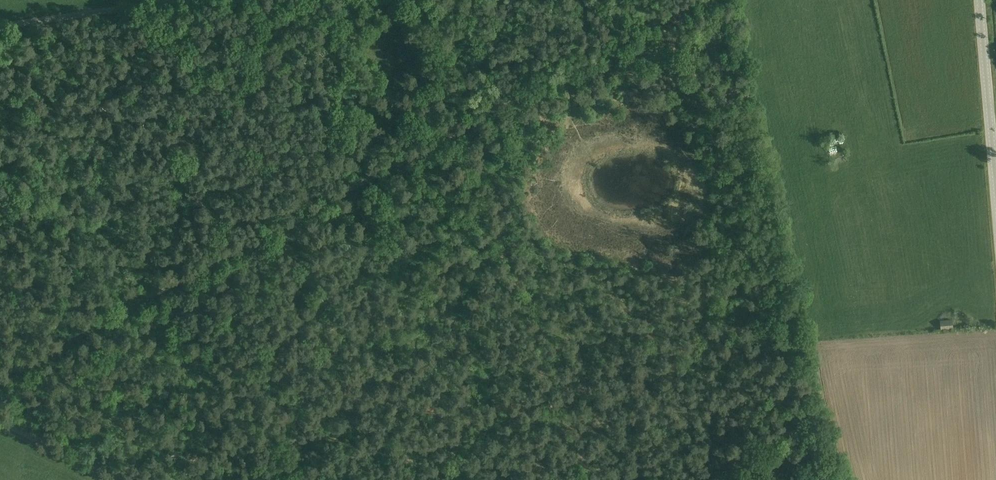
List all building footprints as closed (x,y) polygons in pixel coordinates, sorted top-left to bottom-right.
[(952,320),(941,321),(942,329),(953,328),(952,320)]
